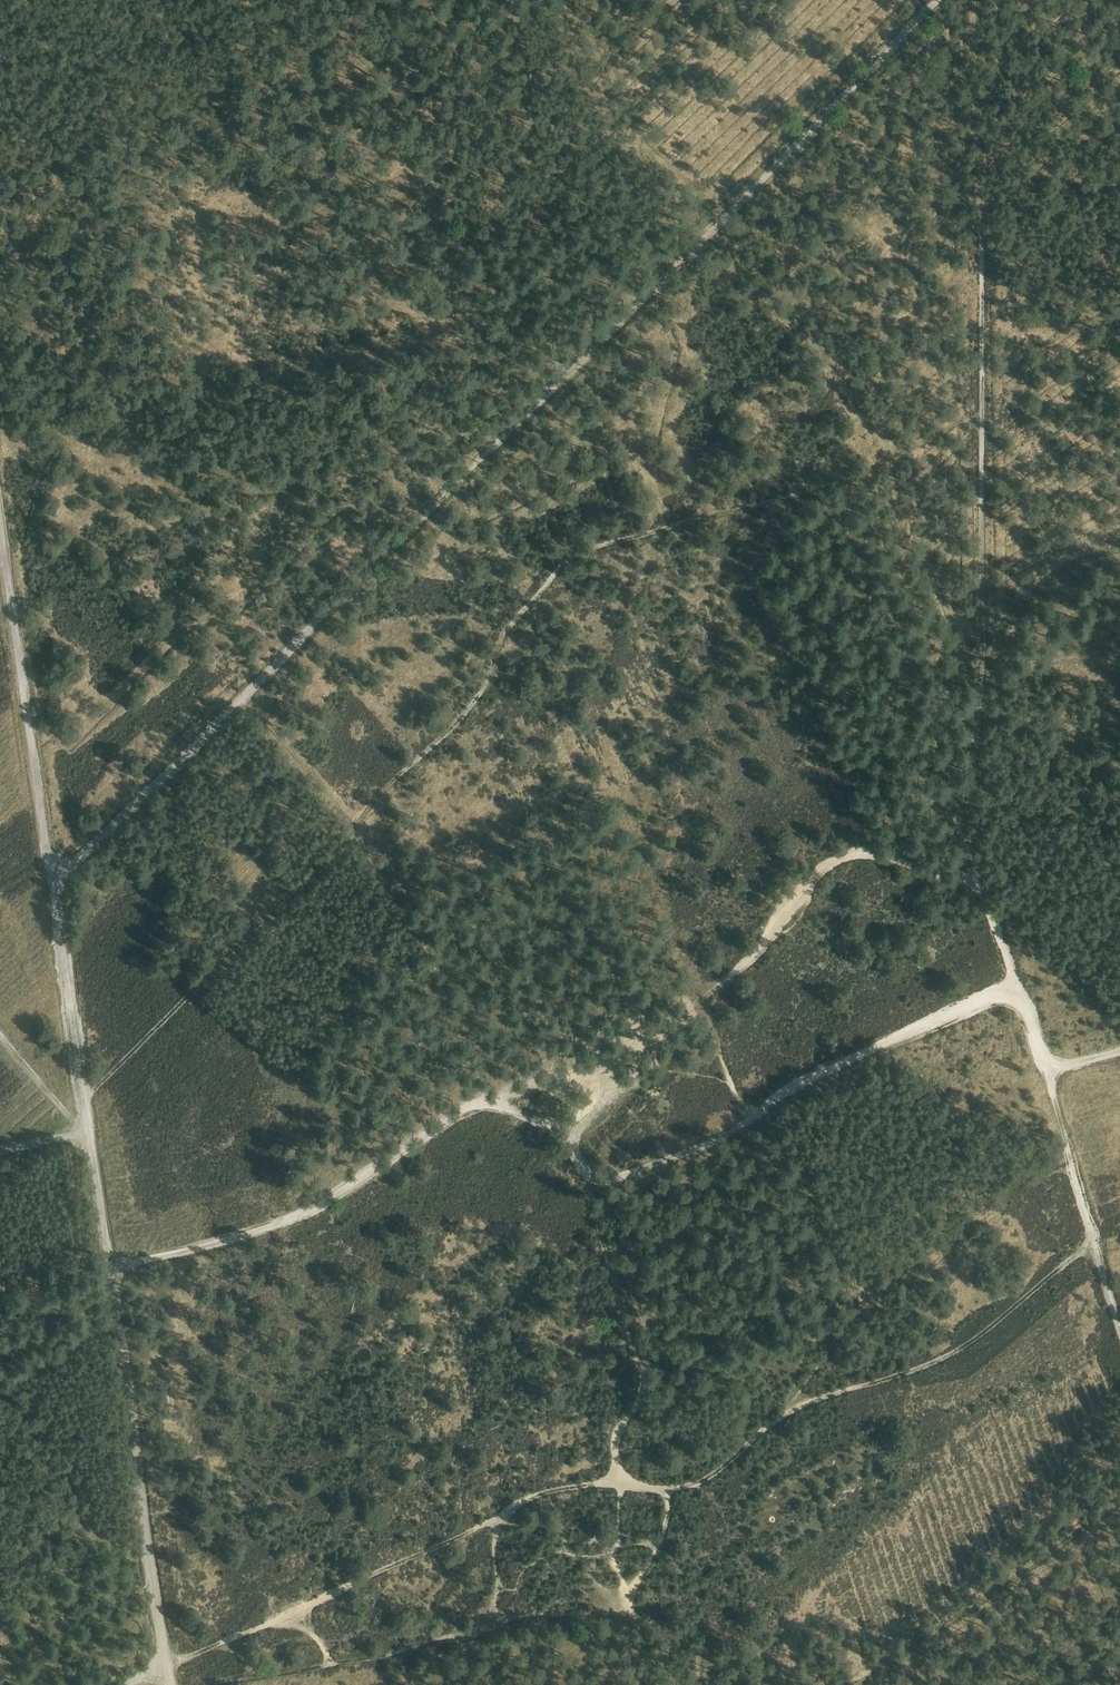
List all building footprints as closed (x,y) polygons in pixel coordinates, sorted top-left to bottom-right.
[(642,1053),(642,1042),(630,1042),(630,1053),(642,1053)]
